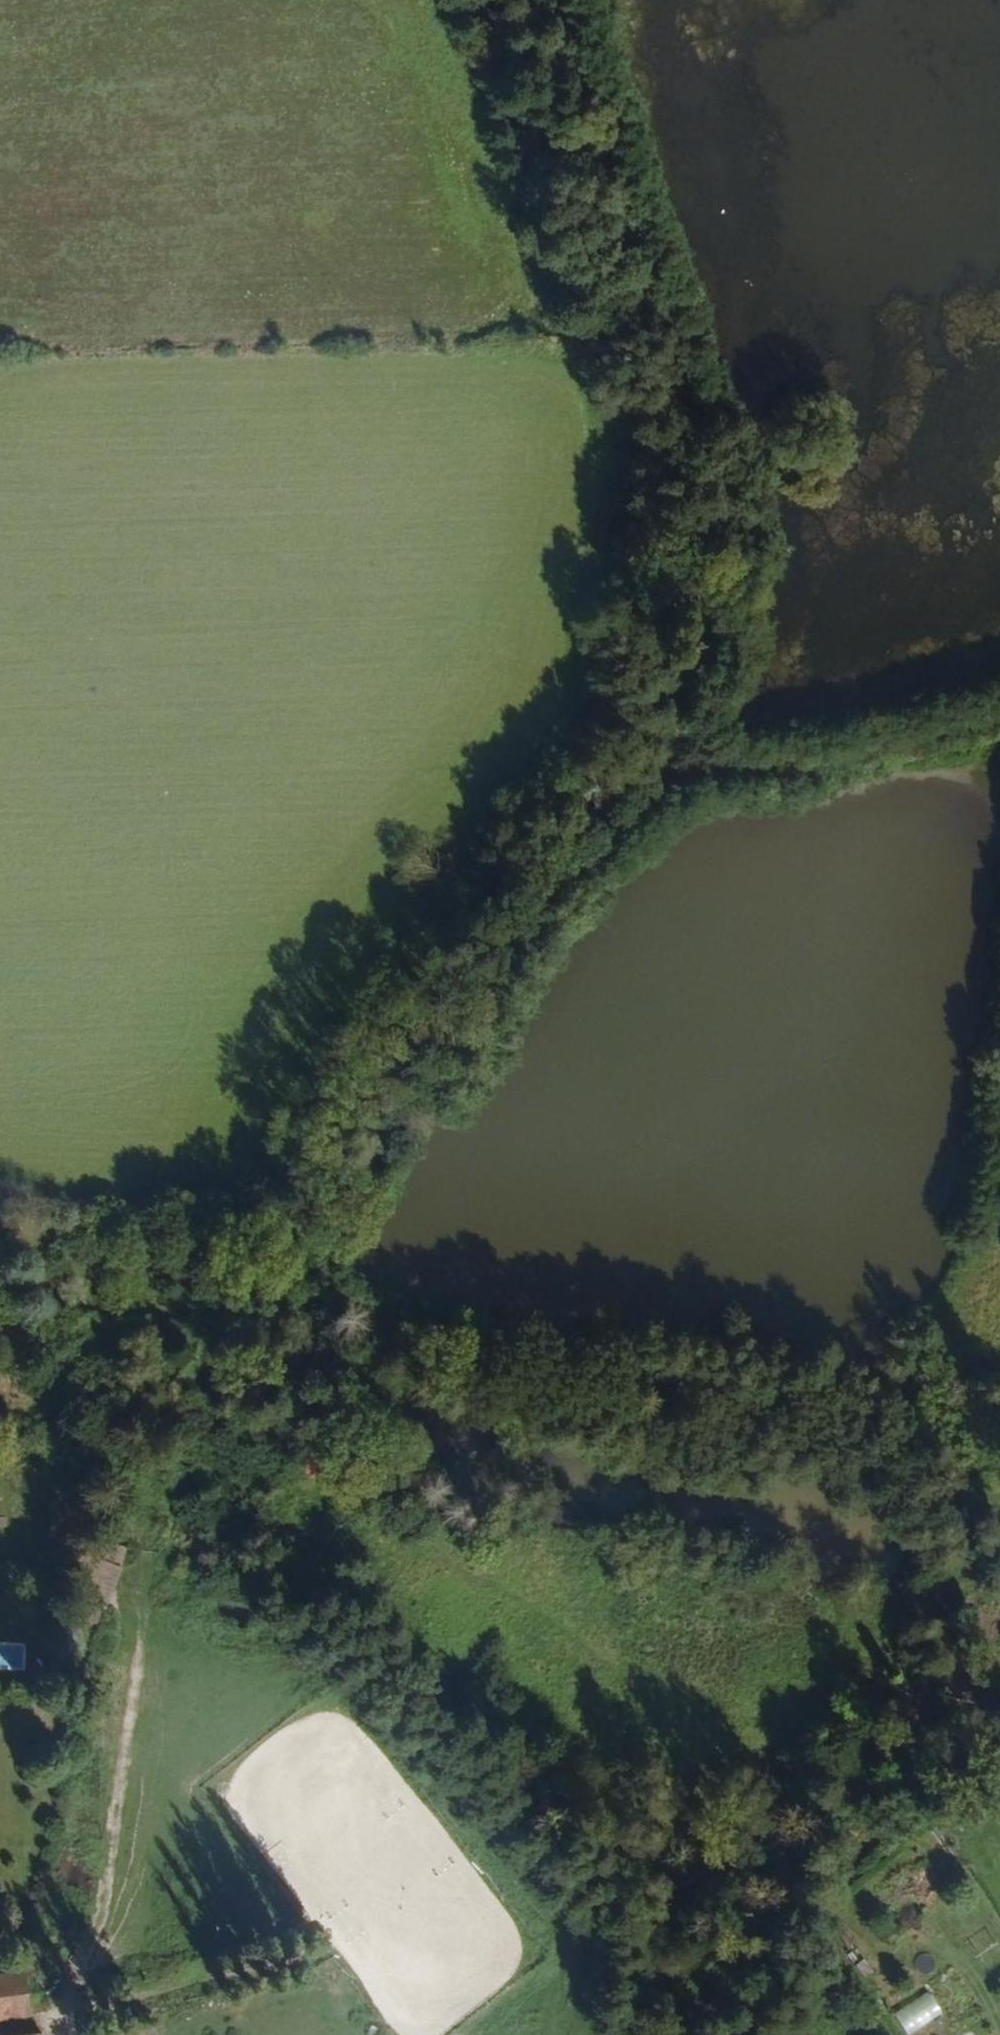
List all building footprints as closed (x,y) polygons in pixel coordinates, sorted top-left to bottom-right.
[(24,2004),(19,1957),(0,1961),(0,2009),(24,2004)] [(894,2017),(902,2033),(929,2020),(921,2003),(894,2017)] [(41,2022),(5,2028),(6,2034),(43,2034),(41,2022)]
